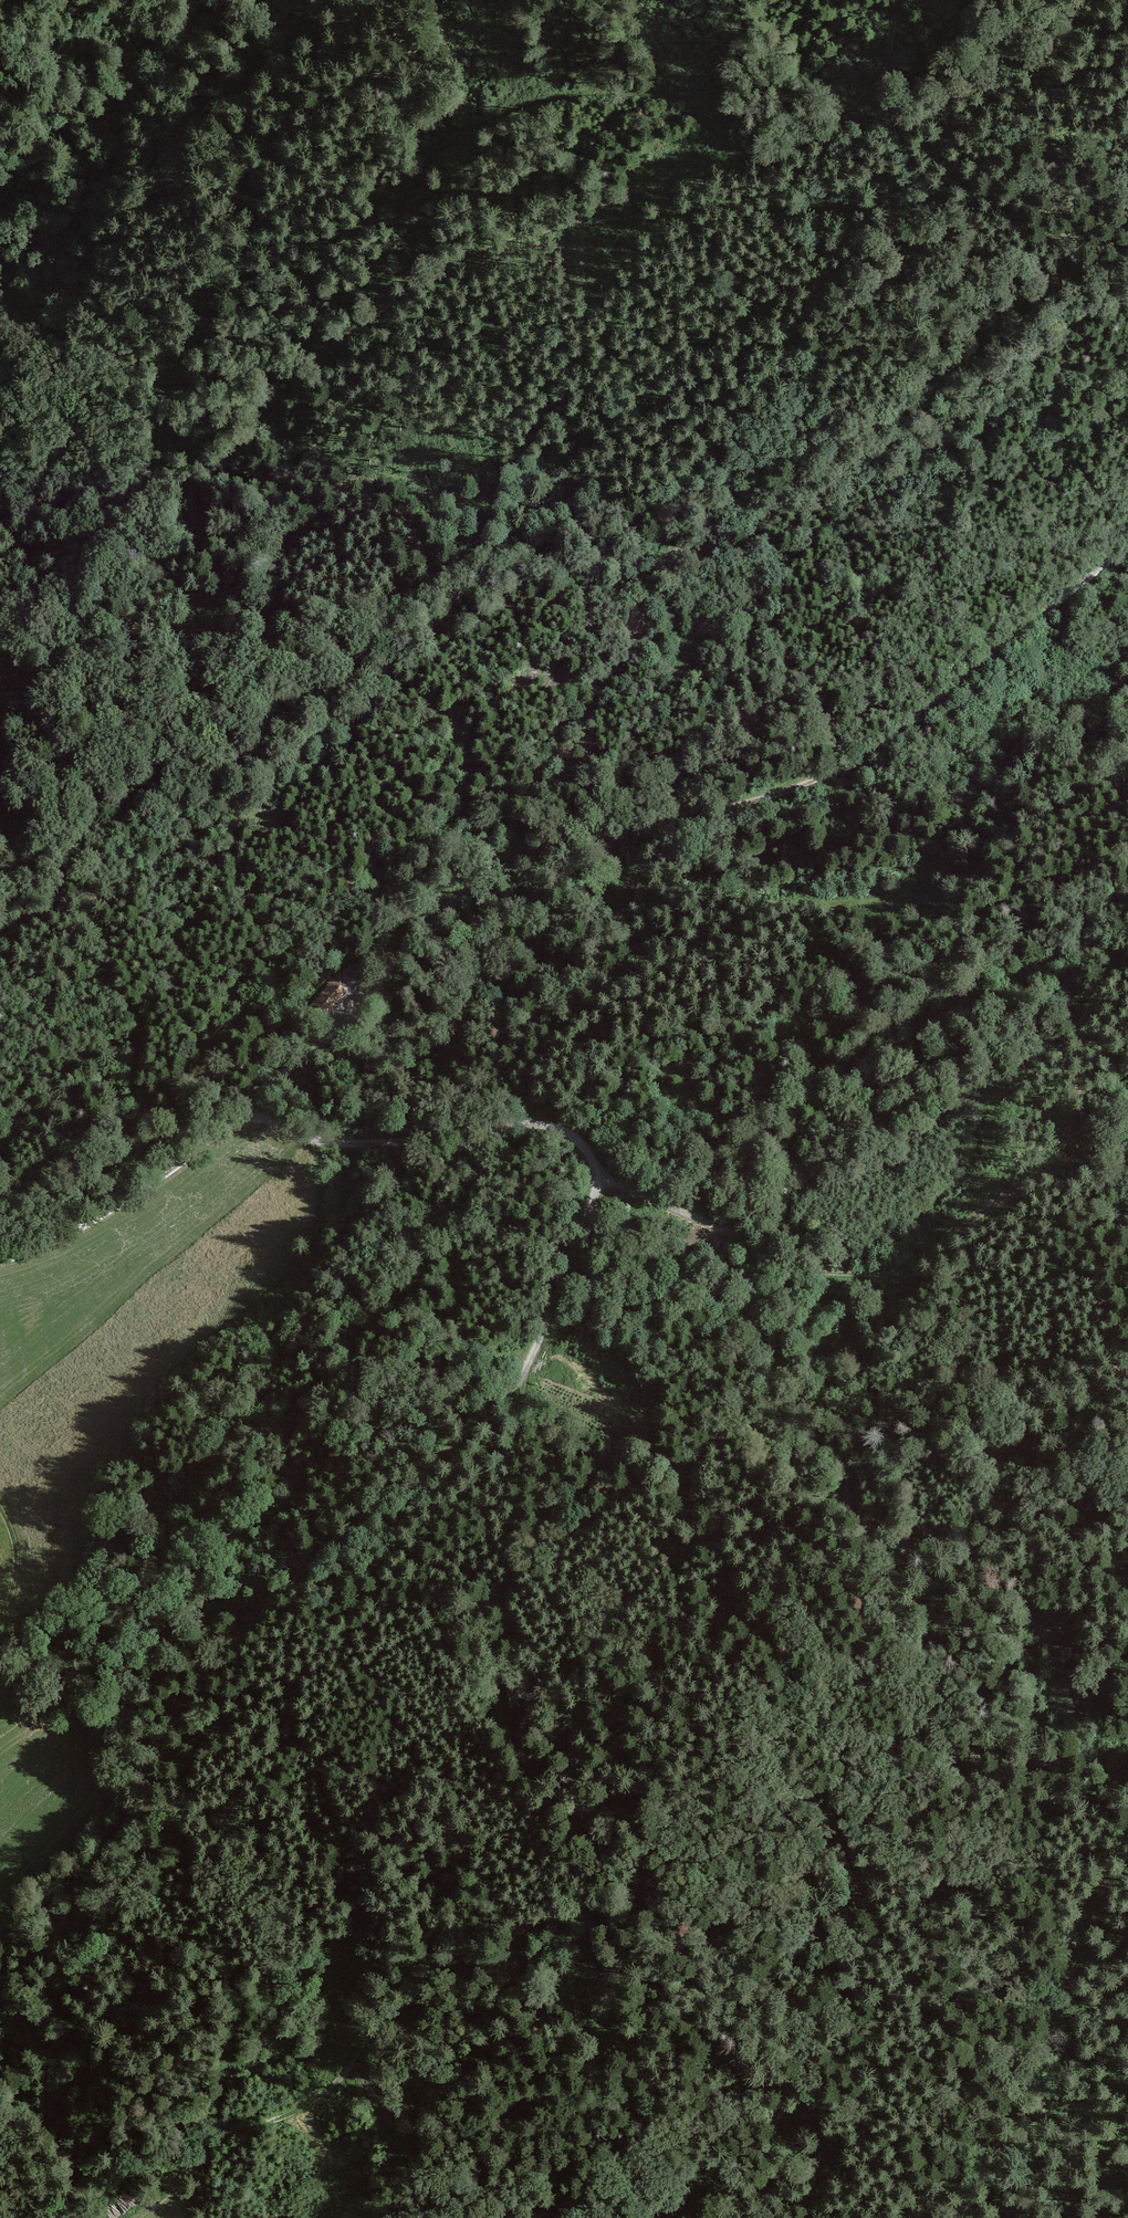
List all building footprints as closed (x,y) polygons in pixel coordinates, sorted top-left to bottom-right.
[(395,999),(389,994),(384,1001),(389,1005),(395,999)]
